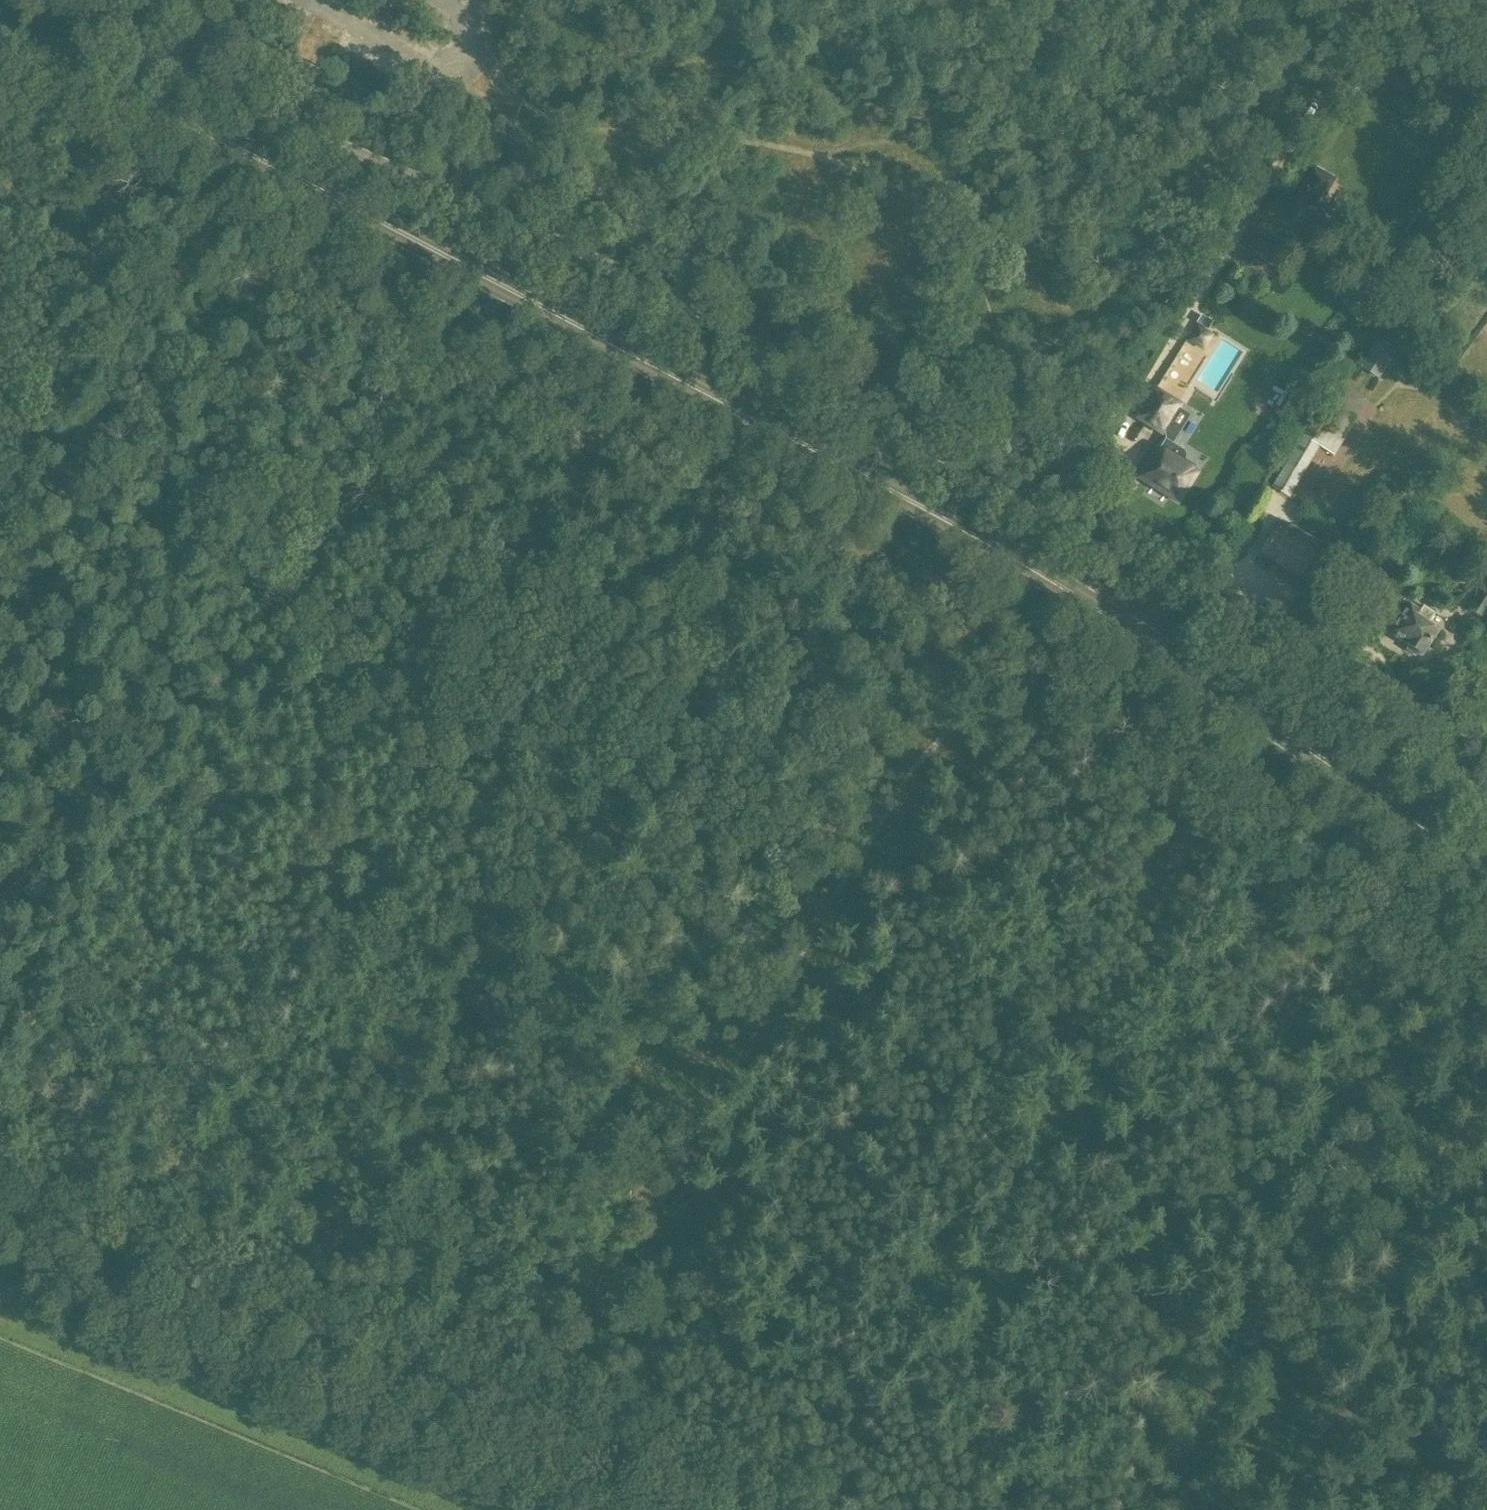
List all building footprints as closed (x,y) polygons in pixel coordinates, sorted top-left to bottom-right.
[(928,124),(931,112),(914,107),(911,118),(928,124)] [(1318,208),(1335,180),(1313,166),(1297,194),(1318,208)] [(1200,314),(1196,321),(1208,328),(1212,322),(1200,314)] [(1379,379),(1396,350),(1377,339),(1360,368),(1379,379)] [(1178,499),(1195,473),(1193,472),(1196,466),(1185,459),(1187,455),(1186,453),(1182,449),(1172,443),(1173,438),(1172,434),(1171,430),(1166,423),(1177,406),(1156,392),(1140,417),(1165,433),(1166,440),(1143,477),(1157,486),(1157,489),(1163,493),(1165,491),(1178,499)] [(1326,398),(1313,420),(1274,487),(1289,496),(1318,446),(1333,455),(1356,416),(1326,398)] [(1311,555),(1318,542),(1283,522),(1263,557),(1298,577),(1300,574),(1308,578),(1317,562),(1309,557),(1310,554),(1311,555)] [(1486,615),(1486,575),(1466,608),(1484,619),(1486,615)] [(1420,611),(1411,605),(1407,612),(1402,609),(1398,615),(1402,618),(1391,634),(1409,646),(1406,650),(1415,656),(1418,653),(1420,655),(1437,629),(1429,624),(1435,614),(1423,605),(1420,611)]
